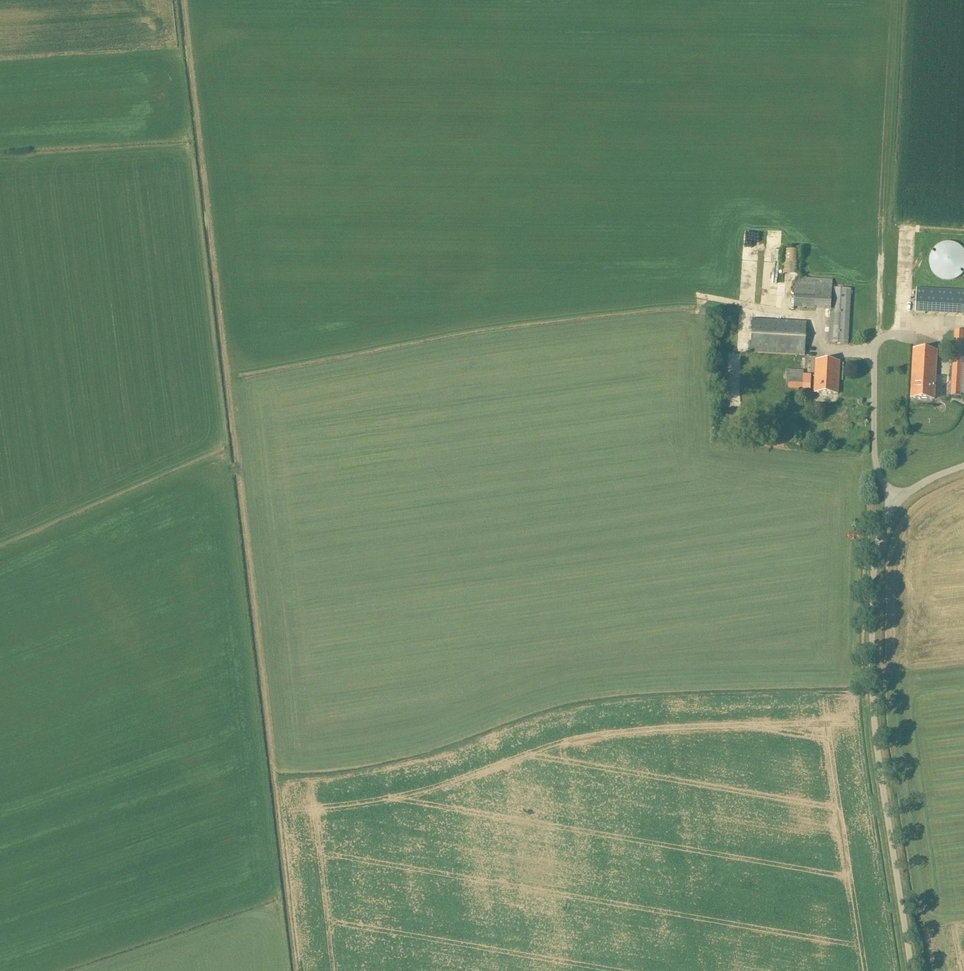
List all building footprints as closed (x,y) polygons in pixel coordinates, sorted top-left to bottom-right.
[(929,262),(930,267),(932,272),(935,276),(940,279),(945,280),(950,281),(955,280),(960,277),(963,273),(963,272),(963,251),(963,249),(959,246),(955,244),(949,243),(944,243),(939,245),(935,248),(932,252),(930,257),(929,262)] [(783,272),(797,273),(797,249),(783,249),(783,272)] [(752,262),(756,264),(760,251),(755,250),(752,262)] [(793,310),(830,312),(828,343),(848,345),(851,289),(832,288),(832,280),(795,278),(793,310)] [(915,314),(963,317),(963,291),(916,289),(915,314)] [(807,322),(752,319),(751,353),(805,356),(807,322)] [(963,344),(963,331),(955,331),(953,357),(949,357),(949,362),(953,362),(951,396),(961,397),(961,395),(963,395),(963,364),(963,344)] [(935,399),(937,351),(914,349),(911,398),(935,399)] [(816,361),(814,393),(838,394),(840,362),(816,361)] [(804,371),(788,370),(787,384),(789,384),(789,388),(803,389),(804,371)]
